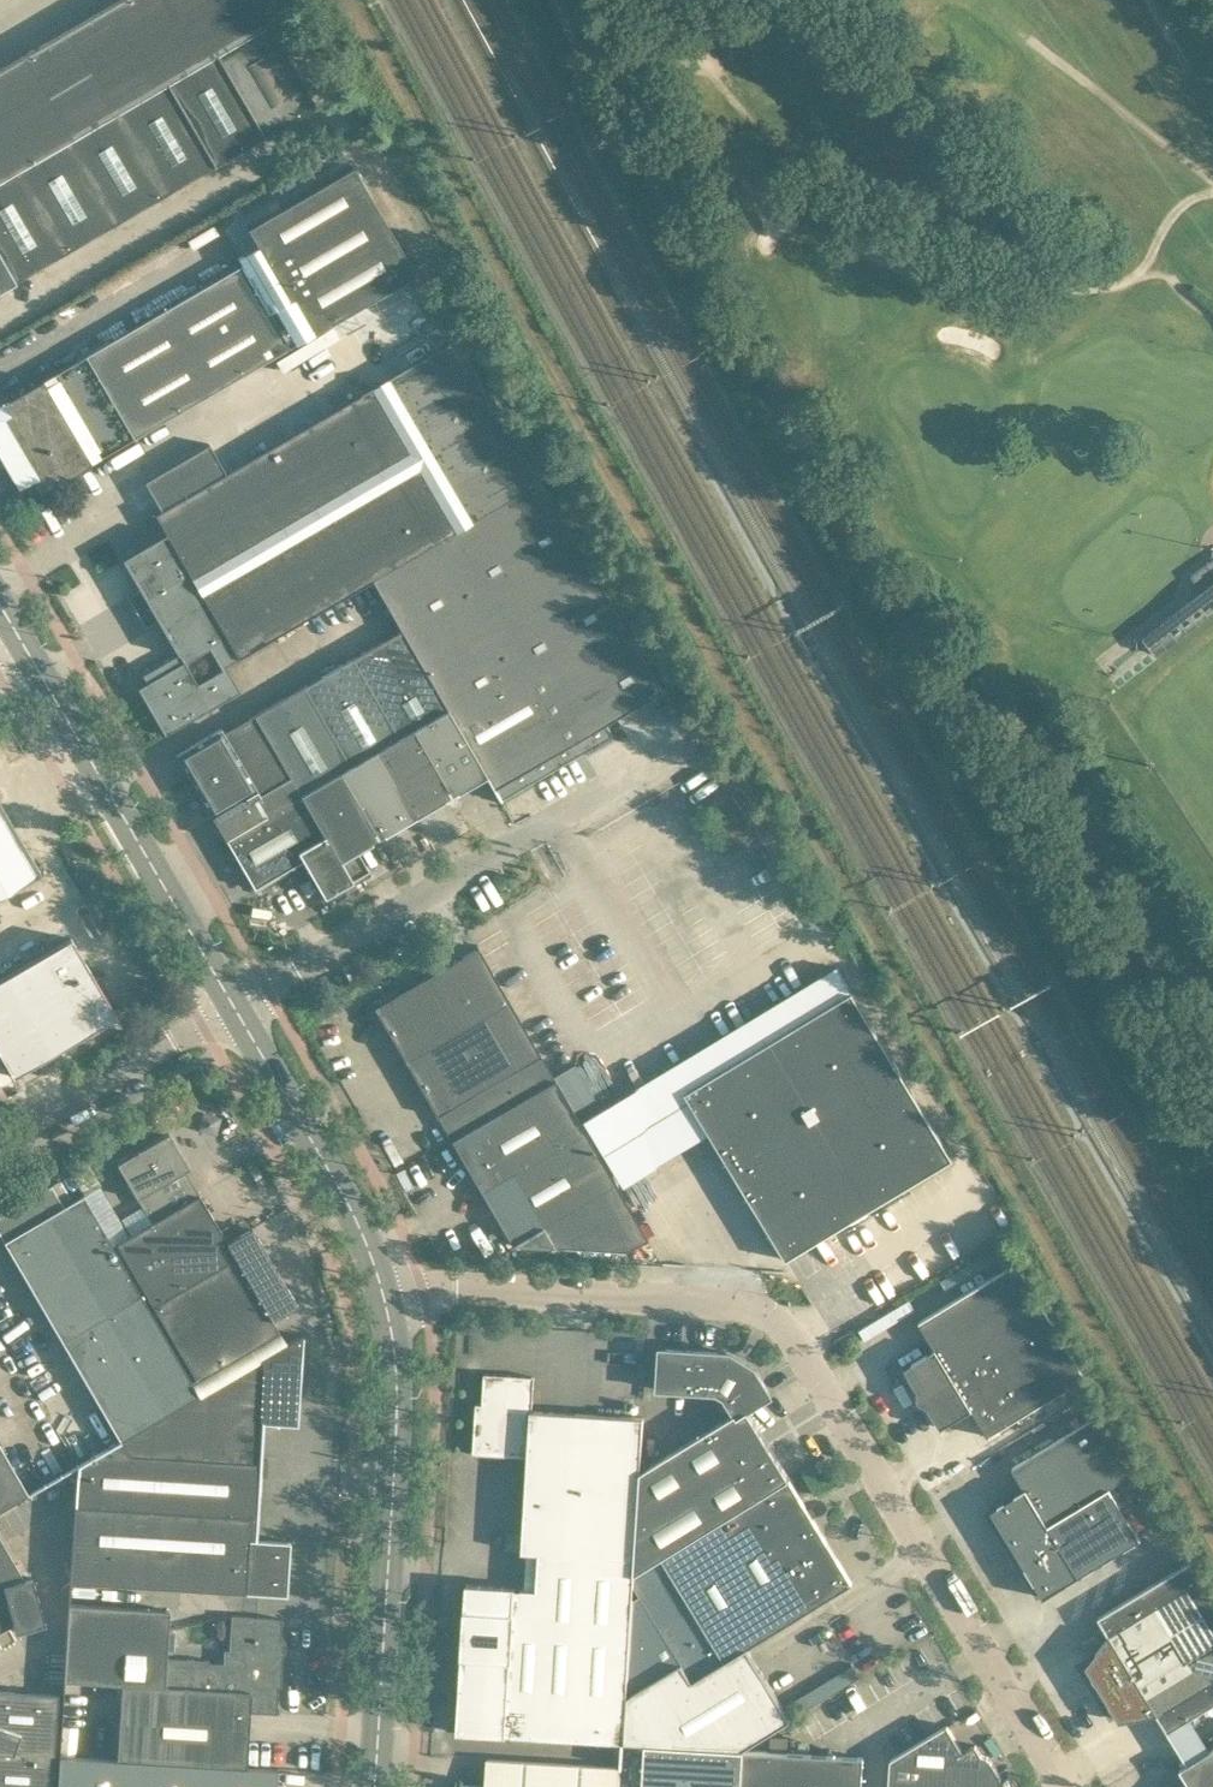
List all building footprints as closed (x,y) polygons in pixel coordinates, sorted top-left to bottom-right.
[(269,24),(256,0),(119,0),(0,69),(0,180),(269,24)] [(317,106),(269,24),(0,180),(0,252),(16,281),(317,106)] [(246,253),(238,257),(242,264),(290,347),(290,346),(313,333),(416,273),(354,166),(248,227),(259,245),(246,253)] [(16,281),(0,252),(0,290),(16,281)] [(12,413),(5,417),(39,476),(33,480),(35,484),(40,492),(61,480),(135,437),(290,347),(242,264),(141,323),(87,354),(26,390),(5,401),(12,413)] [(226,472),(161,510),(155,513),(167,533),(239,657),(372,580),(540,482),(456,337),(361,392),(361,393),(226,472)] [(144,481),(161,510),(226,472),(209,443),(144,481)] [(401,630),(448,709),(487,775),(501,800),(611,735),(606,726),(663,691),(650,670),(541,481),(540,482),(372,580),(401,629),(401,630)] [(165,734),(240,690),(226,665),(239,657),(167,533),(124,558),(142,588),(150,603),(136,611),(146,627),(158,619),(174,648),(178,654),(143,674),(148,682),(138,687),(151,708),(165,734)] [(1193,573),(1204,590),(1212,583),(1212,560),(1193,573)] [(1147,673),(1191,637),(1212,620),(1212,583),(1204,590),(1126,642),(1147,673)] [(401,630),(352,658),(399,737),(412,730),(448,709),(401,630)] [(350,766),(378,750),(399,737),(352,658),(304,686),(350,766)] [(304,686),(254,715),(290,776),(291,775),(302,794),(340,772),(350,766),(304,686)] [(448,709),(412,730),(451,796),(487,775),(448,709)] [(212,815),(257,789),(260,793),(290,776),(254,715),(224,732),(221,727),(176,754),(212,815)] [(412,730),(399,737),(378,750),(417,816),(451,796),(412,730)] [(378,750),(350,766),(340,772),(379,838),(417,816),(378,750)] [(302,794),(330,843),(352,880),(353,880),(352,879),(369,870),(358,850),(379,838),(340,772),(302,794)] [(213,815),(226,837),(302,794),(291,775),(290,776),(260,793),(257,789),(212,815),(212,816),(213,815)] [(302,794),(226,837),(255,887),(303,859),(330,843),(302,794)] [(41,872),(0,801),(0,896),(41,872)] [(330,843),(303,859),(325,896),(352,880),(330,843)] [(0,978),(0,1053),(13,1076),(90,1031),(90,1032),(118,1015),(115,1010),(114,1011),(71,937),(0,978)] [(406,1060),(510,1000),(478,946),(374,1006),(406,1060)] [(954,1158),(853,992),(686,1092),(787,1259),(954,1158)] [(437,1115),(541,1054),(510,1000),(406,1060),(437,1115)] [(541,1054),(437,1115),(512,1243),(542,1226),(542,1225),(615,1182),(541,1054)] [(169,1132),(117,1162),(152,1222),(171,1211),(157,1186),(190,1167),(169,1132)] [(542,1226),(512,1243),(512,1244),(514,1244),(552,1247),(552,1246),(554,1246),(626,1250),(648,1238),(615,1182),(542,1225),(542,1226)] [(4,1240),(63,1206),(51,1185),(0,1215),(0,1233),(4,1240)] [(4,1240),(33,1290),(112,1244),(83,1194),(63,1206),(4,1240)] [(228,1242),(227,1241),(200,1194),(171,1211),(152,1222),(117,1242),(153,1304),(235,1256),(227,1242),(228,1242)] [(236,1256),(153,1304),(197,1379),(280,1331),(272,1318),(297,1304),(252,1227),(228,1241),(228,1242),(227,1242),(236,1256)] [(141,1294),(112,1244),(33,1290),(62,1340),(141,1294)] [(919,1321),(935,1348),(954,1378),(1052,1318),(1017,1261),(1012,1264),(919,1321)] [(62,1340),(91,1390),(170,1344),(141,1294),(62,1340)] [(1087,1375),(1052,1318),(954,1378),(972,1408),(989,1436),(1087,1375)] [(77,1475),(252,1486),(259,1486),(263,1422),(298,1424),(303,1335),(302,1334),(199,1394),(120,1440),(78,1464),(78,1475),(77,1475)] [(199,1394),(170,1344),(91,1390),(120,1440),(199,1394)] [(726,1397),(736,1413),(738,1416),(748,1410),(773,1395),(757,1369),(752,1371),(727,1356),(728,1351),(661,1347),(658,1388),(718,1392),(726,1397)] [(917,1388),(918,1400),(954,1378),(935,1348),(905,1367),(917,1388)] [(474,1452),(529,1456),(533,1410),(535,1376),(485,1373),(483,1418),(476,1417),(474,1452)] [(972,1408),(954,1378),(918,1400),(929,1406),(941,1427),(972,1408)] [(1012,1467),(1025,1488),(1048,1525),(1111,1487),(1142,1467),(1107,1409),(1012,1467)] [(625,1742),(628,1696),(635,1572),(641,1471),(644,1417),(533,1410),(529,1456),(523,1551),(540,1552),(538,1588),(517,1587),(508,1734),(623,1741),(622,1766),(624,1766),(625,1742)] [(641,1471),(635,1572),(789,1478),(790,1478),(778,1458),(761,1430),(748,1410),(738,1416),(736,1413),(641,1471)] [(28,1493),(0,1445),(0,1510),(28,1493)] [(249,1537),(252,1486),(77,1475),(70,1580),(255,1592),(287,1594),(290,1540),(249,1537)] [(628,1696),(625,1742),(646,1743),(677,1745),(742,1749),(791,1719),(747,1647),(832,1595),(853,1582),(789,1478),(635,1572),(628,1696)] [(1025,1488),(991,1509),(998,1520),(997,1521),(1003,1530),(1004,1530),(1005,1532),(1000,1534),(1003,1543),(1011,1541),(1012,1543),(1011,1543),(1017,1553),(1018,1553),(1044,1597),(1142,1538),(1111,1487),(1048,1525),(1025,1488)] [(14,1622),(16,1630),(46,1623),(34,1576),(25,1578),(0,1534),(0,1630),(14,1622)] [(1110,1635),(1133,1674),(1212,1626),(1212,1583),(1197,1557),(1193,1559),(1099,1617),(1110,1635)] [(507,1735),(508,1734),(517,1587),(517,1586),(467,1583),(465,1609),(464,1615),(461,1651),(462,1651),(462,1657),(458,1731),(507,1735)] [(122,1683),(165,1685),(166,1656),(167,1656),(169,1609),(69,1603),(64,1680),(122,1683)] [(165,1685),(251,1690),(250,1711),(276,1712),(282,1618),(231,1615),(229,1649),(224,1649),(223,1662),(209,1661),(209,1659),(167,1656),(166,1656),(165,1685)] [(1133,1674),(1157,1714),(1168,1731),(1212,1704),(1212,1626),(1133,1674)] [(1088,1668),(1103,1692),(1133,1674),(1110,1635),(1086,1665),(1088,1668)] [(1157,1714),(1133,1674),(1103,1692),(1119,1720),(1140,1716),(1157,1714)] [(122,1683),(119,1721),(249,1729),(250,1711),(251,1690),(165,1685),(122,1683)] [(55,1755),(59,1693),(0,1690),(0,1751),(55,1755)] [(1081,1737),(1111,1717),(1096,1696),(1067,1715),(1081,1737)] [(247,1766),(249,1729),(119,1721),(117,1758),(133,1759),(247,1766)] [(890,1786),(960,1786),(996,1767),(992,1759),(988,1756),(983,1754),(976,1743),(964,1751),(948,1724),(891,1759),(890,1786)] [(643,1786),(675,1786),(677,1745),(646,1743),(643,1786)] [(677,1745),(675,1786),(742,1786),(744,1749),(742,1749),(677,1745)] [(1180,1768),(1191,1786),(1190,1786),(1212,1786),(1212,1748),(1180,1768)] [(864,1756),(744,1749),(742,1786),(862,1786),(864,1756)] [(55,1755),(0,1751),(0,1786),(53,1786),(55,1755)] [(57,1786),(132,1786),(133,1759),(117,1758),(59,1755),(57,1786)] [(486,1784),(486,1786),(525,1786),(527,1761),(488,1758),(486,1784)] [(278,1768),(247,1766),(133,1759),(132,1786),(276,1786),(278,1768)] [(582,1764),(527,1761),(525,1786),(581,1786),(582,1764)] [(582,1764),(581,1786),(622,1786),(623,1767),(582,1764)] [(996,1767),(960,1786),(1003,1786),(1001,1784),(1002,1779),(1001,1774),(996,1767)]
